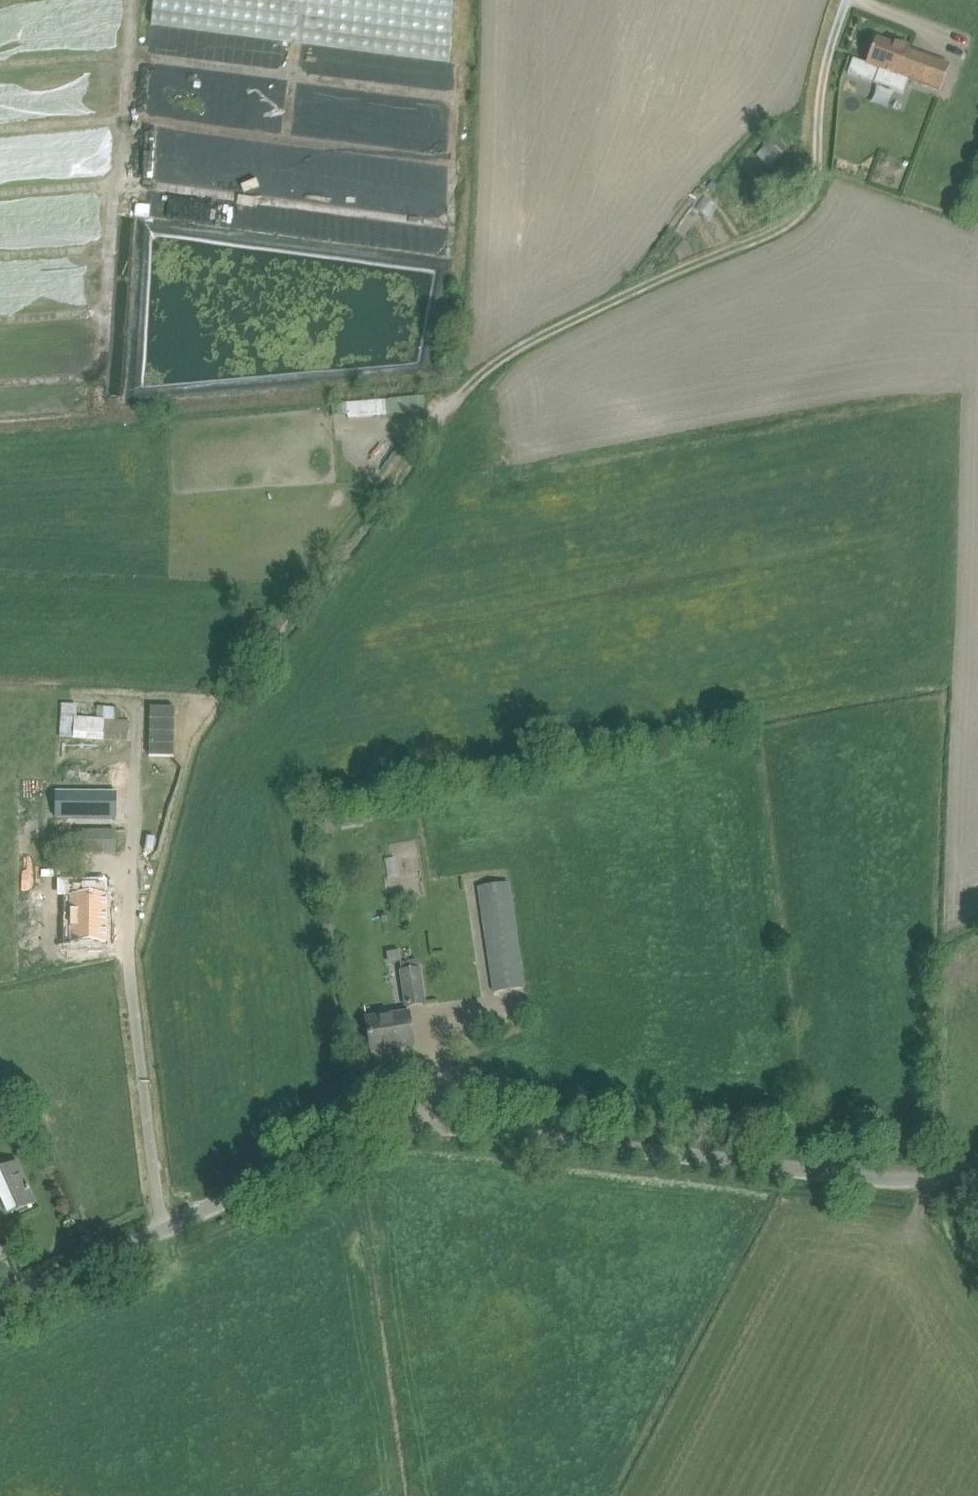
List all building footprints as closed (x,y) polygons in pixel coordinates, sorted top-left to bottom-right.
[(151,23),(451,60),(454,0),(154,0),(151,23)] [(890,45),(876,39),(866,65),(879,70),(873,83),(903,94),(908,80),(940,92),(949,66),(908,50),(909,47),(892,40),(890,45)] [(773,136),(764,146),(779,160),(788,150),(773,136)] [(336,403),(331,403),(333,416),(349,414),(349,417),(426,411),(424,397),(336,403)] [(60,734),(67,735),(76,735),(76,736),(127,740),(129,721),(117,720),(118,707),(98,706),(97,719),(76,717),(77,704),(63,703),(60,734)] [(116,791),(56,791),(56,818),(116,818),(116,791)] [(361,810),(341,814),(343,825),(363,821),(361,810)] [(116,830),(96,830),(79,830),(79,853),(116,853),(116,830)] [(524,987),(508,882),(478,887),(493,992),(524,987)] [(75,916),(75,936),(107,936),(108,884),(86,884),(86,908),(75,908),(75,916)] [(403,971),(401,972),(406,1008),(427,1005),(421,969),(419,969),(417,961),(401,963),(403,971)] [(413,1045),(410,1025),(409,1013),(367,1019),(371,1051),(413,1045)] [(2,1202),(7,1215),(34,1203),(29,1190),(30,1190),(29,1187),(28,1187),(17,1163),(0,1170),(0,1203),(2,1202)]
